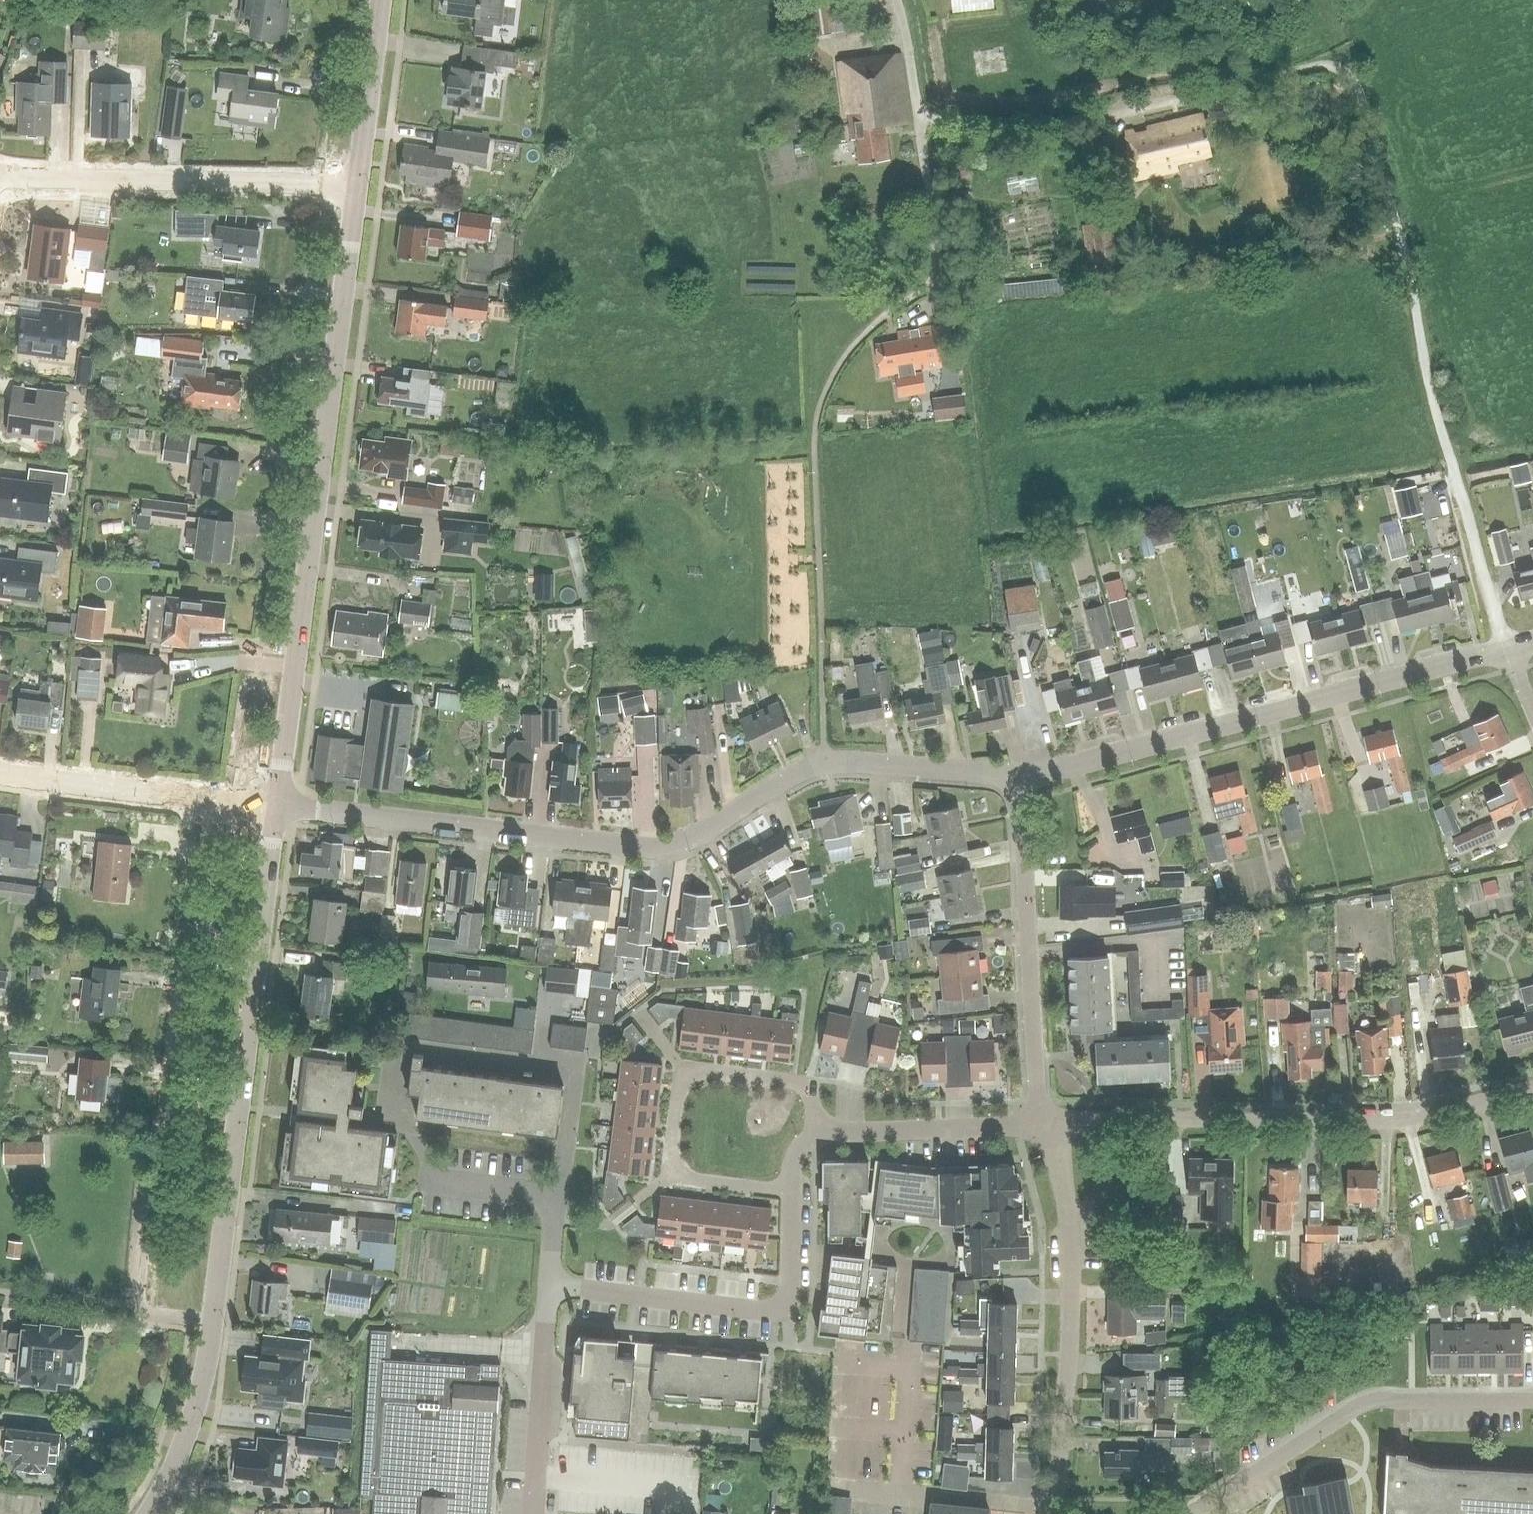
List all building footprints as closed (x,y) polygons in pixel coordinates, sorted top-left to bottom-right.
[(20,10),(26,0),(3,0),(20,10)] [(289,21),(284,20),(286,0),(244,0),(242,16),(254,18),(252,36),(286,41),(289,21)] [(505,0),(445,0),(443,13),(478,17),(475,35),(492,37),(494,25),(502,26),(502,22),(514,24),(516,6),(504,5),(505,0)] [(807,2),(810,33),(835,30),(832,0),(831,0),(807,2)] [(105,23),(79,23),(76,23),(75,49),(120,50),(120,26),(117,26),(117,13),(106,13),(105,23)] [(486,72),(489,73),(494,73),(495,63),(515,66),(517,53),(465,46),(462,69),(453,68),(452,76),(450,76),(448,95),(449,95),(448,104),(481,108),(486,72)] [(908,122),(900,53),(838,60),(844,112),(849,112),(853,140),(857,139),(860,161),(890,158),(886,125),(908,122)] [(67,75),(68,64),(68,62),(47,61),(39,61),(39,74),(30,73),(30,83),(22,83),(18,83),(18,100),(17,116),(21,116),(21,133),(51,134),(52,103),(66,103),(67,75)] [(140,86),(141,71),(115,70),(114,84),(94,83),(93,135),(131,136),(132,85),(140,86)] [(218,100),(234,102),(231,121),(274,126),(278,94),(248,90),(250,77),(222,74),(218,100)] [(165,111),(162,134),(180,136),(183,114),(165,111)] [(1147,130),(1133,133),(1132,128),(1124,130),(1134,178),(1177,169),(1175,162),(1210,154),(1201,113),(1146,125),(1147,130)] [(838,131),(837,121),(817,123),(819,133),(838,131)] [(439,126),(435,150),(405,145),(401,174),(408,175),(406,184),(448,190),(452,159),(485,164),(490,134),(439,126)] [(1035,173),(1006,179),(1010,196),(1039,190),(1035,173)] [(443,197),(441,208),(459,211),(461,199),(443,197)] [(213,225),(215,214),(195,214),(195,210),(176,210),(175,236),(209,237),(210,233),(217,234),(216,243),(226,245),(224,259),(244,262),(245,254),(257,256),(260,231),(213,225)] [(489,238),(492,217),(493,215),(460,210),(457,234),(489,238)] [(1114,259),(1109,219),(1081,223),(1086,263),(1114,259)] [(104,271),(110,227),(79,223),(76,249),(91,251),(89,269),(104,271)] [(443,248),(445,231),(402,225),(398,257),(424,260),(426,245),(443,248)] [(37,226),(33,253),(30,277),(47,279),(47,281),(64,283),(71,230),(37,226)] [(124,271),(110,270),(109,279),(123,280),(124,271)] [(256,295),(222,291),(223,279),(190,275),(185,312),(201,314),(219,317),(253,321),(256,295)] [(519,277),(502,275),(499,295),(517,298),(519,277)] [(103,296),(84,293),(82,305),(101,309),(103,296)] [(489,297),(456,293),(453,314),(487,318),(489,297)] [(447,307),(438,305),(401,300),(396,334),(424,338),(426,323),(445,326),(447,307)] [(40,308),(39,321),(24,319),(20,351),(65,357),(68,337),(79,339),(82,314),(40,308)] [(942,367),(934,325),(898,331),(899,340),(875,344),(881,377),(899,374),(898,370),(908,369),(908,373),(942,367)] [(164,335),(161,357),(176,359),(173,375),(186,377),(182,404),(210,408),(211,404),(239,408),(239,405),(242,403),(243,396),(241,394),(243,382),(220,379),(220,374),(207,373),(209,358),(203,357),(205,340),(164,335)] [(163,339),(137,336),(135,354),(161,357),(163,339)] [(78,355),(75,383),(90,385),(93,357),(78,355)] [(430,384),(428,383),(430,372),(424,371),(404,369),(402,368),(401,381),(382,379),(379,403),(406,407),(405,412),(426,415),(430,384)] [(61,441),(68,392),(39,388),(37,403),(13,400),(9,434),(61,441)] [(935,420),(967,417),(964,393),(932,397),(935,420)] [(147,428),(131,426),(130,437),(146,439),(147,428)] [(192,434),(167,430),(162,460),(187,464),(192,434)] [(406,480),(407,476),(411,442),(386,439),(386,443),(363,440),(359,469),(387,473),(386,478),(406,480)] [(233,498),(238,461),(228,459),(229,447),(200,442),(198,459),(194,459),(189,491),(204,493),(233,498)] [(1527,462),(1509,466),(1513,486),(1531,482),(1527,462)] [(69,473),(30,468),(29,482),(3,478),(0,500),(0,514),(49,520),(53,492),(67,494),(69,473)] [(428,492),(404,488),(402,504),(441,510),(445,486),(429,484),(428,492)] [(1401,517),(1421,512),(1415,485),(1395,489),(1401,517)] [(474,489),(454,487),(452,503),(472,505),(474,489)] [(187,520),(189,503),(143,498),(141,515),(187,520)] [(228,561),(233,522),(203,518),(201,530),(188,528),(186,542),(200,544),(198,557),(228,561)] [(424,527),(361,518),(358,548),(379,551),(379,555),(420,560),(424,527)] [(488,524),(443,519),(441,538),(446,538),(444,550),(470,553),(472,541),(486,543),(488,524)] [(1149,529),(1153,546),(1179,540),(1175,523),(1149,529)] [(1500,565),(1515,561),(1506,528),(1492,533),(1500,565)] [(1391,558),(1408,554),(1402,530),(1385,534),(1391,558)] [(1138,533),(1141,545),(1144,557),(1155,554),(1152,543),(1149,531),(1138,533)] [(1132,545),(1128,532),(1114,537),(1117,549),(1132,545)] [(1355,546),(1342,550),(1354,591),(1368,587),(1355,546)] [(59,552),(20,547),(18,561),(0,558),(0,595),(38,600),(42,571),(56,573),(59,552)] [(1410,561),(1413,572),(1421,570),(1418,559),(1410,561)] [(1250,564),(1234,568),(1244,607),(1259,603),(1250,564)] [(1514,572),(1521,598),(1532,595),(1532,567),(1514,572)] [(1418,592),(1426,624),(1454,617),(1450,602),(1462,598),(1457,578),(1444,581),(1445,585),(1434,588),(1428,569),(1413,574),(1418,592)] [(556,571),(537,570),(536,595),(555,597),(556,571)] [(1426,624),(1418,592),(1413,574),(1398,578),(1398,579),(1399,579),(1404,597),(1392,600),(1391,596),(1378,599),(1384,620),(1396,616),(1400,631),(1426,624)] [(438,582),(436,604),(455,606),(457,584),(438,582)] [(1010,629),(1039,625),(1034,584),(1005,588),(1010,629)] [(224,630),(227,603),(168,596),(163,643),(190,646),(192,626),(224,630)] [(431,602),(402,598),(399,621),(429,625),(431,602)] [(1126,598),(1109,602),(1116,631),(1134,627),(1126,598)] [(1335,615),(1343,646),(1370,639),(1366,625),(1378,621),(1373,601),(1360,604),(1361,608),(1335,615)] [(1089,620),(1096,647),(1114,642),(1107,615),(1103,604),(1086,609),(1089,620)] [(107,608),(81,605),(77,636),(103,639),(107,608)] [(582,610),(583,622),(596,621),(595,609),(582,610)] [(1244,623),(1256,670),(1286,662),(1282,647),(1294,644),(1289,623),(1276,627),(1277,631),(1276,631),(1273,623),(1258,627),(1253,609),(1241,612),(1244,623)] [(383,658),(389,617),(368,613),(367,617),(337,613),(332,646),(362,651),(361,654),(383,658)] [(1316,654),(1343,646),(1335,615),(1309,622),(1307,618),(1294,622),(1300,643),(1312,639),(1316,654)] [(71,633),(72,623),(50,621),(49,631),(71,633)] [(1232,676),(1256,670),(1244,623),(1217,630),(1220,642),(1210,644),(1216,665),(1228,662),(1232,676)] [(0,633),(0,648),(11,649),(12,635),(0,633)] [(924,664),(945,660),(942,643),(921,647),(924,664)] [(1167,661),(1175,692),(1201,685),(1198,670),(1210,667),(1205,646),(1192,650),(1193,654),(1167,661)] [(159,673),(159,669),(161,658),(122,654),(119,682),(139,685),(137,697),(139,697),(138,711),(164,714),(166,700),(168,701),(171,675),(159,673)] [(80,669),(102,671),(103,657),(81,655),(80,669)] [(1077,661),(1083,683),(1091,714),(1118,707),(1114,693),(1127,690),(1121,669),(1108,672),(1109,676),(1097,680),(1091,657),(1077,661)] [(881,697),(891,695),(886,669),(873,672),(871,660),(854,663),(860,697),(845,700),(849,722),(884,715),(881,697)] [(926,695),(905,699),(911,729),(945,722),(942,704),(953,702),(945,660),(924,664),(927,679),(923,679),(926,695)] [(1147,699),(1175,691),(1167,661),(1140,667),(1140,664),(1124,669),(1129,689),(1144,685),(1147,699)] [(1006,725),(1003,712),(1015,710),(1008,675),(994,677),(994,675),(974,679),(980,709),(968,712),(972,732),(1006,725)] [(1091,714),(1083,683),(1070,687),(1067,677),(1051,682),(1052,687),(1042,690),(1048,711),(1061,707),(1064,721),(1091,714)] [(11,681),(0,679),(0,701),(8,703),(11,681)] [(51,708),(62,709),(66,684),(43,681),(41,691),(22,688),(17,723),(48,727),(51,708)] [(900,691),(899,683),(890,684),(892,693),(900,691)] [(658,686),(647,687),(649,712),(661,711),(658,686)] [(463,712),(465,695),(437,692),(435,708),(463,712)] [(647,709),(643,694),(621,699),(624,714),(647,709)] [(352,743),(352,741),(320,736),(314,777),(346,782),(347,778),(361,779),(360,786),(402,791),(414,703),(373,698),(366,745),(352,743)] [(759,711),(773,740),(793,731),(779,701),(759,711)] [(560,743),(559,707),(542,707),(542,743),(560,743)] [(714,751),(709,710),(687,712),(690,733),(698,732),(700,752),(714,751)] [(753,750),(773,740),(759,711),(739,720),(753,750)] [(508,747),(506,761),(505,760),(504,777),(506,777),(504,794),(530,797),(533,763),(532,763),(534,746),(542,746),(542,742),(542,713),(523,714),(523,739),(515,739),(508,747)] [(1440,759),(1445,771),(1487,753),(1487,752),(1510,741),(1497,713),(1474,723),(1482,741),(1440,759)] [(656,743),(655,714),(634,715),(635,744),(656,743)] [(1398,792),(1410,789),(1401,753),(1400,753),(1393,728),(1363,736),(1369,762),(1389,757),(1398,792)] [(574,785),(576,763),(575,763),(577,744),(564,743),(561,762),(554,761),(549,799),(572,802),(572,801),(578,802),(580,786),(574,785)] [(1320,813),(1332,809),(1324,773),(1322,774),(1316,749),(1286,757),(1292,782),(1311,777),(1320,813)] [(693,791),(699,791),(697,753),(663,755),(665,792),(670,792),(670,804),(693,803),(693,791)] [(505,760),(492,759),(491,768),(504,770),(505,760)] [(600,808),(632,806),(630,768),(598,769),(600,808)] [(1244,833),(1256,830),(1247,794),(1246,794),(1239,769),(1209,777),(1214,796),(1210,797),(1216,819),(1239,813),(1244,833)] [(1532,801),(1532,793),(1523,771),(1500,782),(1504,792),(1486,800),(1494,818),(1532,801)] [(1369,810),(1389,804),(1384,785),(1364,790),(1369,810)] [(825,838),(862,830),(855,794),(818,802),(819,806),(811,808),(815,826),(822,825),(825,838)] [(1287,829),(1301,825),(1295,802),(1281,805),(1287,829)] [(1433,811),(1445,838),(1460,831),(1448,804),(1433,811)] [(929,834),(962,828),(957,806),(925,813),(929,834)] [(1141,852),(1154,848),(1149,832),(1148,833),(1142,808),(1111,816),(1118,841),(1137,836),(1141,852)] [(895,834),(911,833),(909,812),(893,814),(895,834)] [(2,854),(13,856),(12,865),(28,868),(33,833),(17,830),(19,816),(0,814),(0,866),(2,854)] [(1495,834),(1489,821),(1451,837),(1456,851),(1495,834)] [(893,866),(890,822),(876,823),(880,868),(893,866)] [(962,828),(929,834),(934,856),(966,849),(962,828)] [(1209,862),(1227,857),(1220,830),(1202,835),(1209,862)] [(754,847),(765,867),(792,852),(781,832),(754,847)] [(126,901),(133,845),(100,841),(94,897),(126,901)] [(351,878),(354,847),(342,846),(342,845),(322,843),(321,850),(314,849),(313,856),(302,855),(300,874),(338,878),(338,876),(351,878)] [(738,882),(765,867),(754,847),(727,863),(738,882)] [(363,874),(388,877),(391,851),(366,848),(363,874)] [(920,868),(917,851),(893,856),(897,873),(920,868)] [(421,906),(426,864),(401,861),(396,903),(421,906)] [(473,905),(477,870),(451,867),(447,902),(473,905)] [(797,899),(813,895),(806,867),(790,871),(797,899)] [(942,897),(974,890),(970,869),(938,876),(942,897)] [(923,870),(895,876),(899,893),(926,887),(923,870)] [(1162,886),(1184,886),(1184,871),(1162,872),(1162,886)] [(536,928),(540,889),(525,887),(526,875),(501,872),(498,903),(514,904),(513,915),(509,914),(508,926),(536,928)] [(808,874),(811,884),(820,882),(818,872),(808,874)] [(385,879),(366,877),(364,890),(384,892),(385,879)] [(577,944),(583,884),(584,881),(562,878),(562,882),(557,881),(554,914),(568,915),(565,943),(577,944)] [(11,897),(10,902),(31,905),(32,900),(34,885),(0,881),(0,896),(11,897)] [(583,884),(577,944),(589,945),(592,918),(607,920),(610,887),(606,887),(607,883),(584,881),(583,884)] [(776,887),(782,897),(792,892),(786,881),(776,887)] [(1086,915),(1114,915),(1114,886),(1086,886),(1086,885),(1060,885),(1060,917),(1086,917),(1086,915)] [(633,887),(629,924),(619,923),(617,938),(651,942),(657,890),(633,887)] [(771,903),(782,897),(776,887),(766,893),(771,903)] [(974,890),(942,897),(946,918),(979,912),(974,890)] [(382,915),(384,894),(363,891),(360,912),(382,915)] [(707,926),(711,896),(684,893),(681,917),(679,917),(676,939),(696,942),(698,925),(707,926)] [(340,943),(345,904),(315,900),(310,939),(340,943)] [(755,941),(749,901),(731,904),(738,944),(755,941)] [(726,922),(722,902),(714,903),(717,924),(726,922)] [(1181,925),(1178,903),(1123,911),(1126,933),(1181,925)] [(484,911),(459,908),(455,943),(480,946),(484,911)] [(382,916),(379,935),(379,943),(397,945),(398,937),(392,937),(394,917),(382,916)] [(930,931),(928,916),(907,918),(909,934),(930,931)] [(556,937),(540,935),(537,961),(553,963),(556,937)] [(941,976),(979,972),(977,950),(983,949),(981,935),(931,941),(932,955),(938,954),(941,976)] [(908,958),(906,939),(893,940),(895,959),(908,958)] [(616,945),(602,943),(599,968),(614,970),(616,945)] [(892,944),(877,946),(879,960),(894,958),(892,944)] [(521,945),(520,960),(535,962),(536,946),(521,945)] [(663,948),(649,946),(646,964),(646,970),(641,970),(638,989),(643,990),(657,992),(659,980),(660,972),(663,948)] [(680,950),(663,948),(660,972),(676,975),(680,950)] [(400,972),(402,951),(383,949),(381,970),(400,972)] [(1458,1004),(1471,1002),(1462,949),(1440,953),(1443,973),(1440,973),(1446,1006),(1458,1004)] [(1139,1009),(1136,950),(1125,950),(1129,1020),(1182,1017),(1181,999),(1169,999),(1170,1007),(1139,1009)] [(1352,969),(1351,953),(1336,953),(1336,969),(1352,969)] [(1072,1031),(1111,1029),(1108,955),(1069,957),(1072,1031)] [(345,981),(347,963),(323,960),(321,977),(305,975),(301,1015),(327,1019),(331,980),(345,981)] [(689,962),(679,961),(679,963),(677,975),(676,977),(681,978),(684,978),(687,979),(688,979),(688,978),(690,963),(689,962)] [(42,965),(31,964),(30,977),(41,978),(42,965)] [(506,969),(496,968),(430,964),(428,988),(453,989),(453,992),(504,996),(506,969)] [(591,969),(546,964),(543,990),(588,995),(591,969)] [(122,970),(96,967),(94,979),(85,978),(80,1016),(102,1019),(103,1012),(116,1014),(122,970)] [(1331,999),(1331,970),(1317,970),(1317,999),(1331,999)] [(1339,992),(1353,991),(1353,970),(1339,970),(1339,992)] [(6,988),(8,972),(0,971),(0,988),(6,988)] [(979,972),(941,976),(943,998),(937,999),(939,1013),(989,1008),(988,993),(982,994),(979,972)] [(1188,975),(1188,985),(1189,1013),(1208,1012),(1207,974),(1188,975)] [(859,980),(856,996),(867,998),(870,983),(859,980)] [(591,985),(589,1001),(580,1000),(576,1024),(585,1025),(586,1021),(613,1024),(618,989),(591,985)] [(1520,1048),(1532,1044),(1532,985),(1520,988),(1526,1012),(1499,1019),(1508,1055),(1521,1052),(1520,1048)] [(629,1007),(636,1001),(627,989),(619,994),(629,1007)] [(1400,1035),(1396,995),(1378,997),(1380,1016),(1386,1015),(1388,1036),(1400,1035)] [(1288,997),(1264,998),(1264,1018),(1288,1017),(1288,997)] [(1336,1030),(1347,1030),(1345,1001),(1335,1001),(1336,1030)] [(701,1050),(706,1011),(685,1008),(685,1006),(658,1002),(650,1009),(661,1024),(670,1017),(683,1019),(679,1048),(701,1050)] [(768,1058),(773,1019),(760,1017),(762,1004),(752,1003),(751,1016),(746,1056),(768,1058)] [(1209,1009),(1211,1045),(1207,1045),(1209,1071),(1241,1069),(1240,1046),(1245,1045),(1242,1007),(1209,1009)] [(407,1037),(410,1013),(399,1011),(396,1035),(407,1037)] [(723,1053),(728,1013),(706,1011),(701,1050),(723,1053)] [(854,1063),(866,1014),(852,1011),(851,1017),(829,1012),(820,1050),(842,1055),(841,1060),(854,1063)] [(773,1019),(768,1058),(790,1061),(795,1022),(794,1022),(795,1013),(787,1012),(785,1021),(773,1019)] [(418,1038),(422,1014),(410,1013),(407,1037),(418,1038)] [(746,1056),(751,1016),(728,1013),(723,1053),(746,1056)] [(430,1040),(433,1016),(422,1014),(418,1038),(430,1040)] [(866,1014),(854,1063),(868,1066),(869,1061),(891,1066),(900,1028),(878,1023),(879,1017),(866,1014)] [(441,1041),(444,1017),(433,1016),(430,1040),(441,1041)] [(452,1043),(455,1019),(444,1017),(441,1041),(452,1043)] [(464,1044),(467,1020),(455,1019),(452,1043),(464,1044)] [(975,1033),(975,1019),(958,1019),(959,1033),(975,1033)] [(475,1046),(478,1022),(467,1020),(464,1044),(475,1046)] [(1311,1079),(1311,1071),(1323,1070),(1322,1047),(1325,1046),(1324,1025),(1312,1026),(1311,1021),(1284,1023),(1285,1035),(1282,1035),(1283,1051),(1288,1051),(1290,1080),(1311,1079)] [(486,1047),(489,1023),(478,1022),(475,1046),(486,1047)] [(561,1048),(565,1024),(553,1022),(550,1046),(561,1048)] [(660,1087),(662,1064),(634,1061),(636,1044),(644,1037),(632,1022),(624,1029),(620,1060),(623,1060),(620,1082),(660,1087)] [(497,1049),(501,1025),(489,1023),(486,1047),(497,1049)] [(561,1048),(573,1049),(576,1025),(565,1024),(561,1048)] [(509,1050),(512,1026),(501,1025),(497,1049),(509,1050)] [(587,1027),(576,1025),(573,1049),(584,1051),(587,1027)] [(1435,1067),(1465,1065),(1461,1025),(1431,1028),(1435,1067)] [(520,1052),(523,1028),(512,1026),(509,1050),(520,1052)] [(523,1028),(520,1052),(531,1053),(535,1029),(523,1028)] [(1389,1057),(1388,1043),(1386,1028),(1356,1030),(1358,1046),(1362,1045),(1364,1073),(1366,1073),(1369,1077),(1383,1076),(1384,1071),(1387,1071),(1386,1057),(1389,1057)] [(945,1086),(959,1086),(957,1035),(943,1036),(944,1042),(921,1042),(922,1081),(945,1080),(945,1086)] [(957,1035),(959,1086),(973,1085),(972,1079),(995,1078),(994,1040),(971,1041),(971,1035),(957,1035)] [(1097,1081),(1171,1077),(1169,1038),(1095,1042),(1097,1081)] [(48,1044),(9,1041),(8,1057),(47,1060),(48,1044)] [(281,1184),(390,1197),(397,1144),(386,1143),(387,1132),(349,1127),(351,1115),(363,1117),(364,1107),(352,1105),(357,1069),(345,1067),(348,1050),(298,1044),(291,1097),(294,1097),(290,1131),(287,1131),(281,1184)] [(546,1127),(558,1129),(564,1086),(532,1081),(533,1073),(525,1072),(523,1080),(422,1067),(424,1055),(414,1054),(409,1093),(420,1094),(417,1118),(545,1134),(546,1127)] [(109,1074),(111,1060),(82,1058),(79,1097),(105,1100),(107,1074),(109,1074)] [(657,1109),(660,1087),(620,1082),(617,1104),(657,1109)] [(654,1131),(657,1109),(617,1104),(614,1126),(654,1131)] [(651,1153),(654,1131),(614,1126),(612,1148),(651,1153)] [(1529,1131),(1500,1139),(1509,1173),(1524,1169),(1527,1178),(1532,1177),(1532,1145),(1529,1131)] [(45,1163),(45,1141),(4,1141),(4,1163),(45,1163)] [(649,1175),(651,1153),(612,1148),(609,1170),(607,1169),(603,1201),(609,1209),(624,1197),(618,1189),(620,1172),(649,1175)] [(1432,1186),(1465,1178),(1458,1150),(1425,1158),(1432,1186)] [(1233,1159),(1189,1158),(1189,1194),(1204,1194),(1204,1219),(1232,1219),(1233,1159)] [(861,1234),(861,1192),(868,1192),(868,1160),(823,1160),(822,1186),(828,1186),(828,1234),(861,1234)] [(940,1174),(911,1170),(881,1167),(874,1223),(876,1223),(877,1215),(906,1218),(906,1213),(941,1217),(941,1221),(971,1220),(971,1225),(965,1225),(967,1272),(999,1271),(998,1257),(1029,1256),(1029,1233),(1023,1233),(1022,1206),(1014,1206),(1013,1195),(1018,1194),(1017,1172),(1013,1172),(1013,1164),(982,1165),(982,1171),(940,1173),(940,1174)] [(1262,1198),(1261,1226),(1290,1228),(1290,1212),(1295,1212),(1296,1199),(1298,1200),(1299,1168),(1270,1167),(1269,1199),(1262,1198)] [(1376,1206),(1377,1170),(1347,1169),(1346,1200),(1360,1201),(1360,1205),(1376,1206)] [(1510,1205),(1502,1174),(1487,1178),(1495,1209),(1510,1205)] [(1446,1199),(1451,1220),(1471,1215),(1466,1194),(1446,1199)] [(678,1238),(683,1198),(661,1195),(658,1224),(644,1222),(637,1214),(623,1226),(629,1234),(656,1237),(657,1235),(678,1238)] [(1181,1231),(1181,1195),(1167,1195),(1167,1231),(1181,1231)] [(701,1240),(705,1201),(683,1198),(678,1238),(701,1240)] [(722,1243),(727,1203),(705,1201),(701,1240),(722,1243)] [(744,1246),(749,1206),(727,1203),(722,1243),(744,1246)] [(749,1206),(744,1246),(767,1248),(772,1209),(749,1206)] [(329,1246),(331,1216),(276,1211),(273,1242),(329,1246)] [(394,1244),(396,1220),(360,1216),(358,1239),(394,1244)] [(1306,1241),(1313,1241),(1321,1241),(1321,1224),(1306,1224),(1305,1241),(1306,1241)] [(1337,1241),(1338,1225),(1321,1224),(1321,1241),(1337,1241)] [(1337,1241),(1356,1241),(1356,1225),(1338,1224),(1337,1241)] [(1301,1243),(1301,1297),(1321,1297),(1322,1243),(1301,1243)] [(891,1341),(897,1266),(872,1263),(873,1258),(832,1253),(825,1308),(821,1307),(818,1334),(866,1339),(891,1341)] [(385,1273),(332,1265),(327,1300),(369,1306),(372,1289),(383,1291),(385,1273)] [(949,1270),(914,1268),(909,1341),(944,1343),(949,1270)] [(285,1300),(287,1285),(253,1281),(250,1313),(276,1316),(278,1299),(285,1300)] [(1166,1319),(1166,1301),(1166,1290),(1135,1290),(1135,1300),(1109,1299),(1108,1332),(1135,1333),(1135,1319),(1166,1319)] [(1185,1313),(1185,1300),(1172,1300),(1172,1313),(1185,1313)] [(979,1321),(979,1328),(988,1328),(1017,1329),(1018,1303),(988,1302),(988,1316),(979,1315),(979,1321)] [(8,1351),(22,1353),(19,1382),(38,1384),(40,1386),(54,1387),(57,1385),(57,1379),(73,1381),(74,1378),(77,1375),(78,1367),(75,1363),(76,1358),(82,1358),(84,1336),(78,1336),(79,1330),(61,1328),(59,1326),(45,1324),(43,1326),(25,1324),(24,1332),(1,1330),(3,1313),(0,1312),(0,1350),(8,1351)] [(961,1320),(961,1334),(970,1334),(970,1321),(961,1320)] [(970,1321),(970,1334),(979,1334),(979,1328),(979,1321),(970,1321)] [(1500,1330),(1500,1371),(1524,1371),(1523,1323),(1511,1323),(1511,1330),(1500,1330)] [(1455,1372),(1454,1330),(1442,1331),(1442,1324),(1431,1324),(1431,1372),(1455,1372)] [(1455,1372),(1478,1371),(1477,1324),(1466,1324),(1466,1330),(1454,1330),(1455,1372)] [(1500,1371),(1500,1330),(1489,1330),(1488,1324),(1477,1324),(1478,1371),(1500,1371)] [(988,1328),(987,1352),(1016,1353),(1017,1329),(988,1328)] [(500,1384),(499,1384),(500,1368),(501,1365),(481,1364),(481,1366),(390,1359),(392,1331),(371,1330),(360,1496),(374,1497),(373,1513),(491,1513),(500,1384)] [(244,1371),(242,1389),(260,1391),(260,1395),(259,1395),(257,1406),(284,1409),(285,1400),(303,1402),(305,1381),(301,1381),(304,1358),(308,1359),(310,1341),(264,1336),(262,1354),(263,1354),(263,1358),(246,1356),(245,1360),(243,1362),(242,1368),(244,1371)] [(650,1414),(650,1411),(651,1397),(666,1399),(666,1393),(687,1395),(686,1400),(701,1402),(701,1396),(722,1398),(721,1403),(736,1405),(737,1399),(757,1401),(755,1421),(753,1420),(753,1422),(757,1422),(763,1353),(769,1354),(769,1353),(746,1351),(746,1357),(727,1355),(727,1350),(731,1351),(731,1349),(711,1348),(711,1354),(692,1352),(692,1347),(696,1348),(696,1346),(676,1345),(676,1351),(657,1349),(657,1344),(661,1345),(661,1343),(636,1341),(634,1356),(617,1355),(619,1341),(620,1341),(620,1340),(585,1337),(585,1338),(586,1338),(585,1352),(576,1351),(576,1350),(575,1350),(570,1400),(575,1434),(575,1436),(629,1440),(629,1439),(634,1440),(634,1442),(648,1443),(650,1419),(648,1419),(648,1414),(650,1414)] [(978,1370),(977,1376),(986,1376),(1015,1377),(1016,1353),(987,1352),(986,1363),(978,1363),(978,1368),(978,1370)] [(941,1367),(941,1375),(957,1375),(957,1367),(941,1367)] [(957,1375),(957,1383),(967,1383),(967,1368),(957,1367),(957,1375)] [(967,1368),(967,1383),(977,1383),(977,1376),(978,1370),(978,1368),(967,1368)] [(986,1376),(985,1402),(1014,1403),(1015,1377),(986,1376)] [(1106,1395),(1146,1396),(1146,1391),(1145,1391),(1146,1376),(1106,1376),(1106,1395)] [(1173,1394),(1174,1380),(1157,1379),(1156,1394),(1173,1394)] [(964,1389),(943,1389),(943,1410),(964,1410),(964,1389)] [(1173,1413),(1173,1394),(1156,1394),(1156,1413),(1173,1413)] [(1146,1400),(1146,1396),(1106,1395),(1105,1415),(1136,1415),(1136,1400),(1146,1400)] [(328,1414),(326,1436),(350,1439),(352,1416),(328,1414)] [(939,1446),(950,1448),(955,1415),(944,1414),(939,1446)] [(1173,1423),(1153,1423),(1153,1436),(1173,1436),(1173,1423)] [(978,1444),(977,1452),(985,1452),(1013,1453),(1014,1426),(985,1426),(985,1443),(978,1442),(978,1444)] [(64,1447),(65,1440),(61,1437),(61,1434),(9,1428),(6,1458),(17,1459),(16,1467),(26,1468),(26,1469),(42,1470),(56,1471),(57,1453),(59,1453),(59,1450),(64,1447)] [(338,1439),(298,1434),(296,1451),(336,1456),(338,1439)] [(1170,1437),(1170,1452),(1189,1452),(1189,1437),(1170,1437)] [(1207,1437),(1193,1437),(1193,1450),(1207,1450),(1207,1437)] [(257,1452),(235,1450),(232,1479),(254,1481),(254,1484),(283,1487),(287,1443),(259,1440),(257,1452)] [(957,1444),(957,1459),(967,1459),(967,1444),(957,1444)] [(967,1444),(967,1459),(977,1460),(977,1452),(978,1444),(967,1444)] [(1169,1454),(1155,1453),(1137,1453),(1137,1451),(1119,1450),(1119,1453),(1105,1452),(1104,1476),(1137,1477),(1137,1468),(1169,1468),(1169,1454)] [(1388,1462),(1385,1513),(1532,1513),(1532,1470),(1433,1465),(1402,1455),(1387,1451),(1386,1452),(1388,1453),(1388,1462)] [(977,1460),(977,1461),(984,1461),(984,1479),(1012,1479),(1013,1453),(985,1452),(977,1452),(977,1460)] [(943,1487),(966,1490),(968,1475),(945,1472),(943,1487)] [(1346,1482),(1345,1476),(1303,1484),(1304,1486),(1308,1485),(1309,1490),(1285,1495),(1288,1513),(1352,1513),(1346,1482)] [(823,1513),(849,1513),(851,1498),(826,1495),(823,1513)] [(931,1513),(988,1513),(989,1509),(932,1503),(931,1513)]
